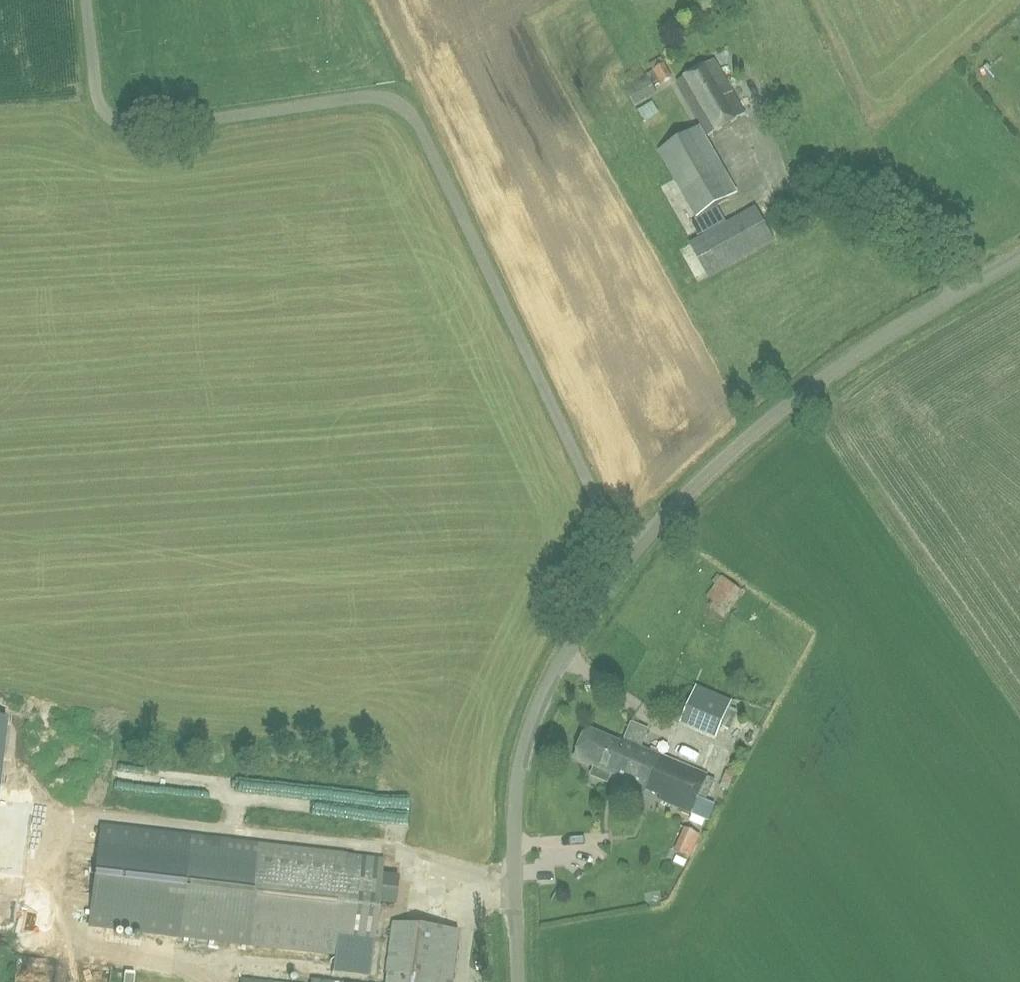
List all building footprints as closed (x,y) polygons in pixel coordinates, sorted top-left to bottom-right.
[(708,136),(745,114),(714,60),(676,82),(708,136)] [(636,106),(657,93),(647,76),(624,88),(636,106)] [(657,101),(643,107),(648,118),(662,112),(657,101)] [(726,224),(716,207),(737,194),(700,128),(659,152),(696,218),(696,217),(706,235),(690,244),(708,277),(773,240),(755,208),(726,224)] [(726,610),(739,590),(722,577),(708,596),(726,610)] [(695,688),(682,719),(694,724),(708,690),(697,685),(695,688)] [(588,729),(575,758),(593,766),(589,777),(608,785),(611,777),(645,791),(647,787),(655,767),(659,756),(624,741),(623,744),(588,729)] [(697,749),(695,761),(712,763),(714,751),(697,749)] [(655,767),(647,787),(661,793),(660,797),(659,799),(691,813),(698,799),(707,776),(708,775),(660,755),(659,756),(655,767)] [(155,758),(152,793),(190,797),(190,796),(204,798),(206,775),(182,773),(183,760),(155,758)] [(230,771),(229,800),(262,801),(262,772),(230,771)] [(677,843),(691,851),(704,828),(690,820),(677,843)] [(99,824),(87,924),(175,935),(247,944),(335,954),(333,971),(369,975),(371,958),(378,901),(395,903),(398,876),(381,874),(383,859),(259,844),(187,836),(99,824)] [(651,877),(650,885),(671,886),(671,877),(651,877)] [(458,930),(393,922),(384,981),(451,981),(458,930)]
